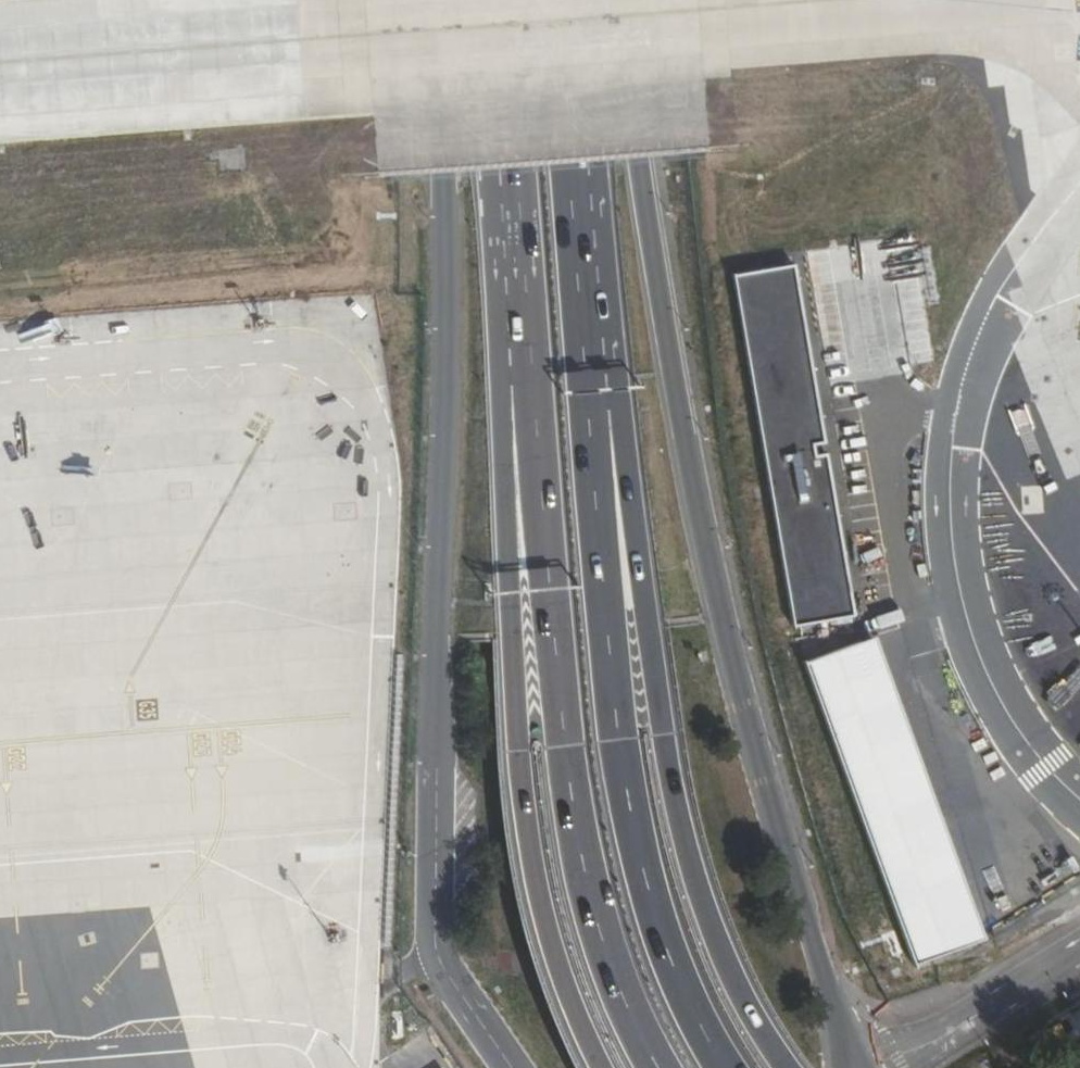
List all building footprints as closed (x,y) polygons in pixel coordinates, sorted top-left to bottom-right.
[(792,267),(733,276),(793,629),(853,618),(792,267)] [(870,664),(814,685),(914,967),(977,944),(870,664)]
